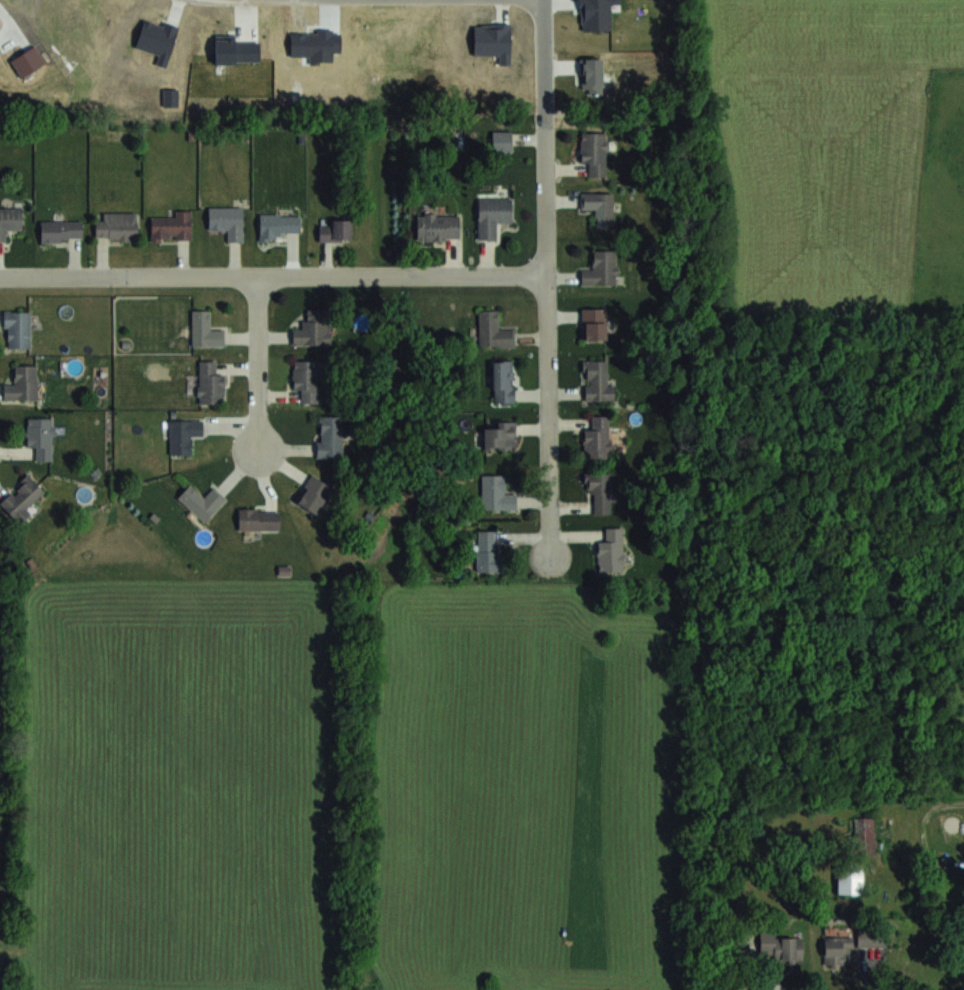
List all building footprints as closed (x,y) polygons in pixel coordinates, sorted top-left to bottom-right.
[(493,152),(511,152),(511,131),(493,131),(493,152)] [(581,133),(581,163),(589,163),(589,176),(607,176),(607,133),(581,133)] [(613,192),(581,192),(581,209),(596,209),(596,228),(613,228),(613,192)] [(511,198),(478,198),(478,241),(497,241),(497,223),(511,223),(511,198)] [(209,230),(227,230),(227,241),(242,241),(242,206),(209,206),(209,230)] [(6,241),(6,229),(23,229),(23,207),(0,207),(0,241),(6,241)] [(191,239),(191,210),(172,210),(172,217),(151,217),(151,240),(191,239)] [(96,212),(96,239),(137,239),(137,212),(96,212)] [(259,240),(279,240),(279,232),(300,232),(300,214),(259,214),(259,240)] [(417,240),(459,240),(459,214),(417,214),(417,240)] [(351,219),(319,219),(319,241),(351,241),(351,219)] [(41,240),(82,240),(82,220),(41,220),(41,240)] [(581,284),(617,284),(617,250),(592,250),(592,267),(581,267),(581,284)] [(606,340),(606,308),(582,308),(582,340),(606,340)] [(192,345),(224,345),(224,328),(211,328),(211,310),(192,310),(192,345)] [(479,346),(514,346),(514,329),(499,329),(499,310),(479,310),(479,346)] [(30,311),(6,311),(6,347),(30,347),(30,311)] [(330,311),(303,311),(303,328),(292,328),(292,344),(330,344),(330,311)] [(224,402),(224,372),(216,372),(216,360),(198,360),(198,402),(224,402)] [(293,389),(302,389),(302,402),(319,402),(319,360),(293,360),(293,389)] [(493,360),(493,402),(514,402),(514,360),(493,360)] [(585,400),(614,400),(613,382),(607,382),(607,360),(584,360),(585,400)] [(37,365),(14,365),(14,382),(3,382),(3,398),(37,398),(37,365)] [(318,457),(342,457),(342,415),(318,415),(318,457)] [(610,415),(591,415),(591,429),(584,429),(584,460),(610,460),(610,415)] [(53,417),(27,417),(27,447),(36,447),(36,460),(53,460),(53,417)] [(170,454),(192,454),(192,436),(203,436),(203,419),(170,419),(170,454)] [(516,420),(493,420),(493,426),(483,426),(483,448),(516,448),(516,420)] [(46,492),(28,474),(0,501),(0,503),(18,521),(46,492)] [(315,513),(331,485),(311,474),(296,501),(315,513)] [(516,509),(516,492),(505,492),(505,474),(481,474),(481,509),(516,509)] [(611,513),(611,474),(589,474),(589,513),(611,513)] [(177,497),(204,522),(226,498),(213,486),(204,496),(190,483),(177,497)] [(239,529),(279,529),(279,508),(239,508),(239,529)] [(623,571),(623,526),(606,526),(606,539),(598,539),(598,571),(623,571)] [(477,572),(498,572),(498,529),(477,529),(477,572)] [(862,861),(837,861),(837,893),(862,894),(862,861)] [(802,960),(802,938),(775,938),(775,932),(760,932),(760,960),(802,960)] [(858,934),(858,958),(884,958),(884,934),(858,934)] [(823,966),(851,966),(851,938),(823,938),(823,966)]
